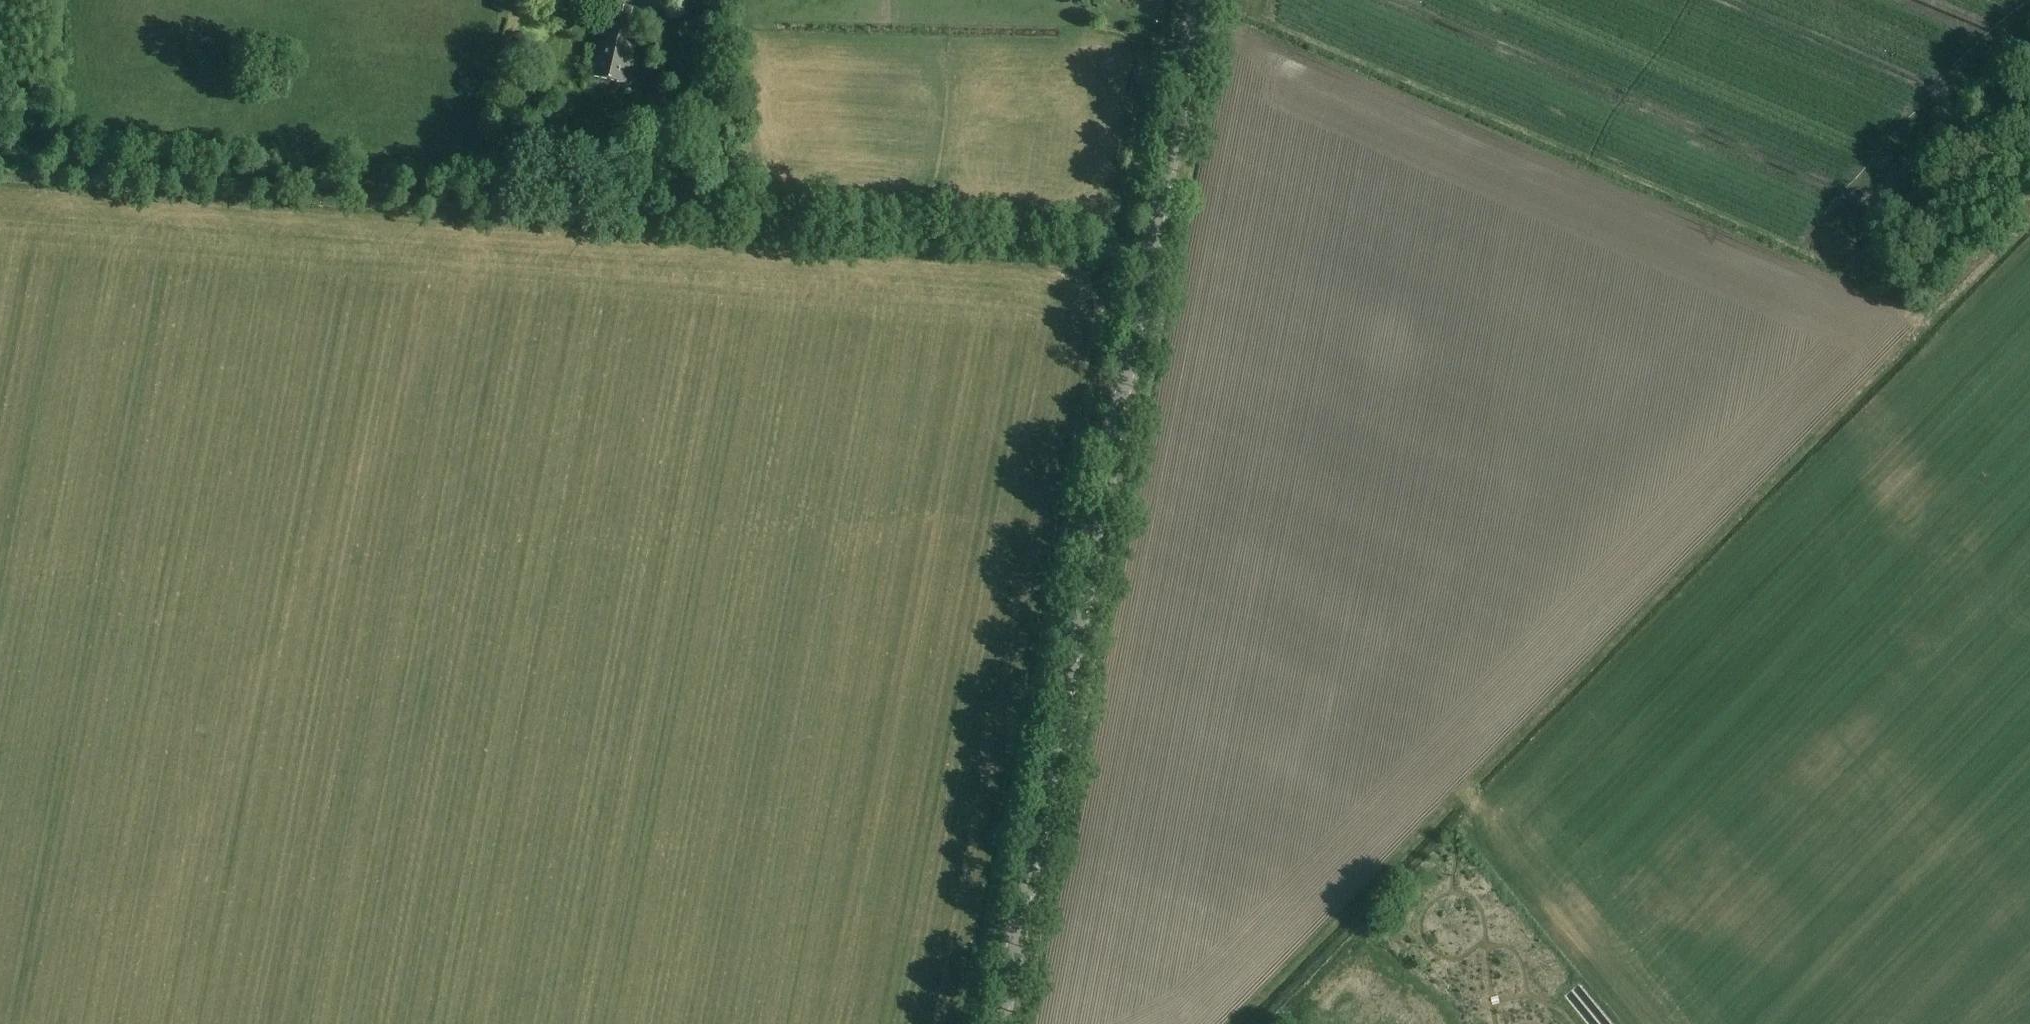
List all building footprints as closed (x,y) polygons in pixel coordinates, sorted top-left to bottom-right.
[(592,76),(627,85),(642,20),(607,12),(592,76)]
